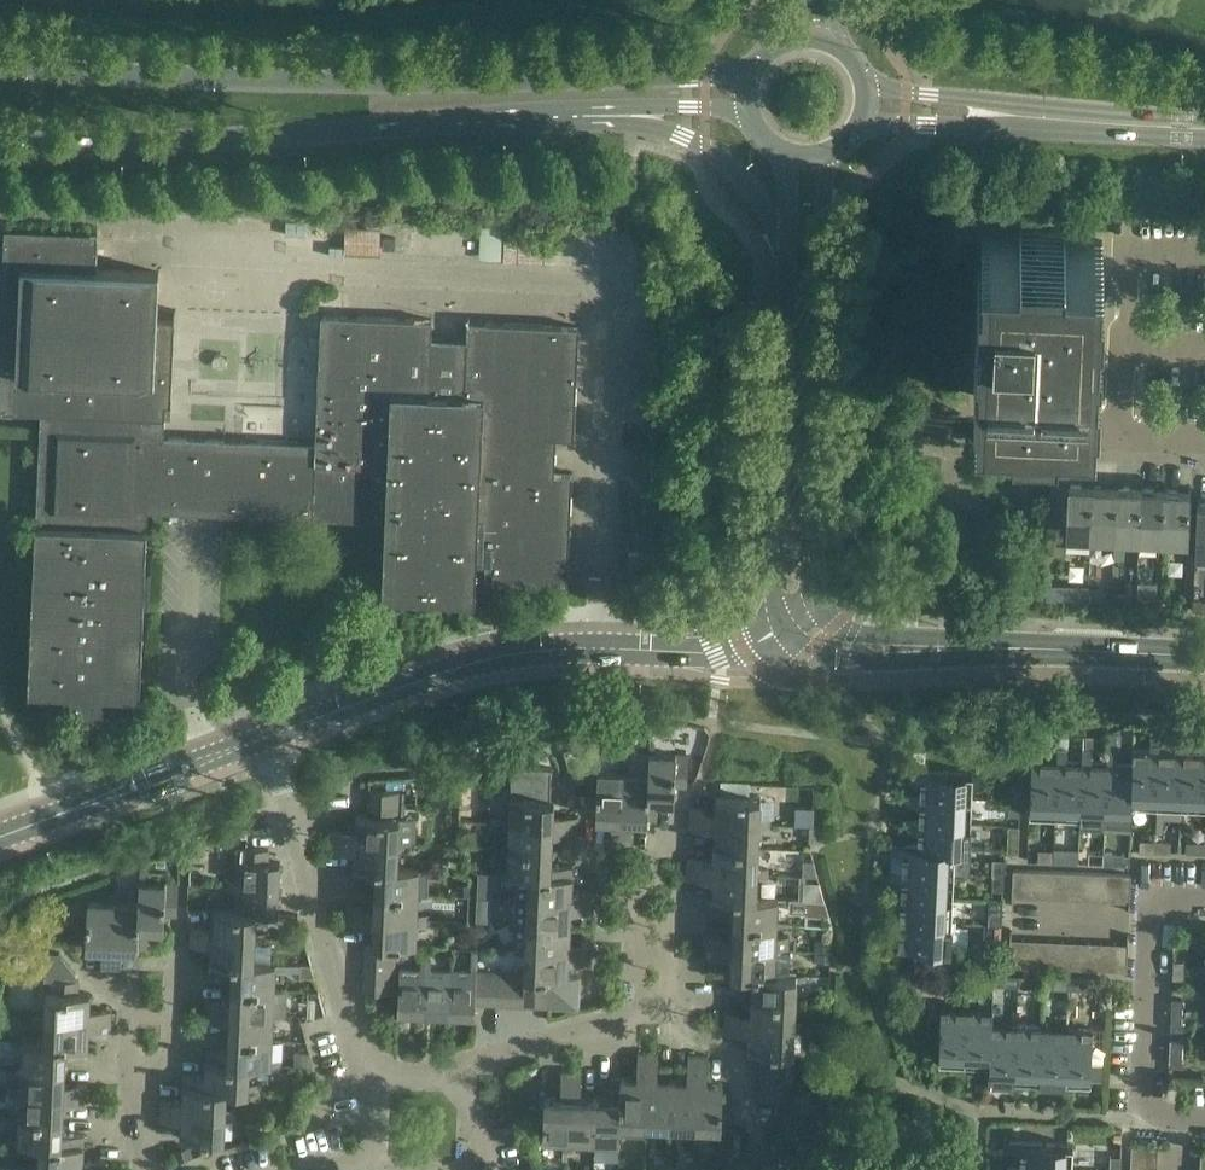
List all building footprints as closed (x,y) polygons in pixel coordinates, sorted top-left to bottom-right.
[(379,257),(381,229),(344,227),(343,255),(379,257)] [(974,397),(1011,399),(1011,407),(1057,409),(1057,401),(1095,403),(1101,242),(1064,240),(1065,232),(1019,230),(1018,238),(981,237),(974,397)] [(3,231),(0,299),(19,300),(21,267),(95,270),(96,235),(3,231)] [(395,251),(395,239),(383,239),(382,250),(395,251)] [(173,324),(174,321),(156,320),(158,273),(95,270),(21,267),(19,300),(0,299),(0,306),(0,413),(40,415),(28,690),(64,692),(63,711),(101,712),(102,694),(139,695),(147,511),(203,514),(385,522),(381,596),(475,600),(477,562),(493,563),(493,582),(567,585),(572,474),(554,473),(555,438),(573,439),(578,328),(466,323),(465,342),(430,340),(431,321),(320,316),(314,445),(244,441),(218,440),(163,438),(165,407),(170,407),(173,324)] [(1090,537),(1092,487),(1068,486),(1066,536),(1090,537)] [(1116,488),(1092,487),(1090,537),(1114,538),(1116,488)] [(1141,489),(1116,488),(1114,538),(1138,539),(1141,489)] [(1165,490),(1141,489),(1138,539),(1162,540),(1165,490)] [(1162,540),(1187,541),(1190,491),(1165,490),(1162,540)] [(1204,554),(1204,504),(1197,504),(1195,553),(1204,554)] [(1132,803),(1156,804),(1159,740),(1150,739),(1149,750),(1134,750),(1131,817),(1132,817),(1132,803)] [(1159,751),(1160,740),(1159,740),(1156,804),(1181,805),(1183,741),(1175,740),(1174,752),(1159,751)] [(1185,741),(1183,741),(1181,805),(1204,806),(1204,742),(1200,742),(1199,753),(1184,752),(1185,741)] [(1031,749),(1028,813),(1055,814),(1057,750),(1056,761),(1041,761),(1041,749),(1031,749)] [(1055,814),(1080,815),(1082,751),(1081,751),(1081,762),(1066,762),(1066,750),(1057,750),(1055,814)] [(1115,764),(1116,753),(1107,752),(1105,816),(1131,817),(1134,750),(1133,750),(1132,765),(1115,764)] [(1105,816),(1107,752),(1106,752),(1106,763),(1091,763),(1091,751),(1082,751),(1080,815),(1079,828),(1104,830),(1105,816)] [(674,787),(686,787),(688,756),(648,755),(647,776),(648,776),(646,819),(657,819),(658,797),(673,798),(674,787)] [(620,843),(622,765),(619,764),(619,775),(585,773),(583,803),(596,804),(596,817),(611,817),(610,842),(620,843)] [(622,765),(620,843),(630,843),(631,818),(646,819),(648,776),(647,776),(628,775),(628,765),(622,765)] [(509,823),(578,826),(578,816),(553,815),(553,799),(551,799),(552,768),(511,766),(509,823)] [(907,796),(971,800),(972,773),(908,770),(907,780),(919,781),(918,796),(907,795),(907,796)] [(1009,785),(1008,801),(1019,802),(1020,786),(1009,785)] [(369,792),(368,804),(399,805),(400,793),(369,792)] [(690,810),(689,821),(768,823),(768,819),(759,818),(760,798),(716,795),(715,812),(690,810)] [(970,825),(971,800),(907,796),(906,805),(918,806),(917,821),(906,820),(906,822),(970,825)] [(1007,816),(1018,817),(1019,802),(1008,801),(1007,816)] [(330,831),(330,840),(398,843),(415,844),(417,819),(399,818),(399,817),(399,805),(368,804),(368,816),(356,815),(355,831),(330,830),(330,831)] [(689,821),(689,830),(689,831),(715,832),(714,846),(757,848),(758,827),(768,828),(768,823),(689,821)] [(970,825),(906,822),(905,831),(917,831),(916,846),(916,847),(955,849),(955,850),(969,850),(970,825)] [(509,823),(507,848),(551,850),(552,835),(577,836),(578,826),(509,823)] [(810,826),(809,842),(820,842),(820,827),(810,826)] [(1184,852),(1204,853),(1204,830),(1192,830),(1192,842),(1185,842),(1184,852)] [(1007,836),(1006,852),(1016,852),(1017,836),(1007,836)] [(330,840),(329,850),(354,851),(354,866),(397,868),(397,867),(398,843),(330,840)] [(1138,851),(1154,851),(1154,841),(1138,840),(1138,851)] [(1154,851),(1170,852),(1170,841),(1154,841),(1154,851)] [(902,870),(902,871),(954,874),(955,850),(955,849),(916,847),(916,846),(890,845),(890,855),(902,855),(902,870)] [(688,860),(688,870),(765,874),(766,869),(756,869),(757,848),(714,846),(713,861),(688,860)] [(227,866),(227,876),(235,882),(235,886),(278,888),(279,863),(267,862),(268,849),(237,848),(236,861),(236,863),(227,866)] [(572,876),(572,865),(551,864),(551,850),(507,848),(506,874),(516,875),(528,875),(528,874),(572,876)] [(1037,850),(1036,864),(1053,865),(1054,851),(1037,850)] [(1068,865),(1068,852),(1054,851),(1053,865),(1068,865)] [(1087,852),(1087,866),(1103,866),(1103,853),(1087,852)] [(1118,867),(1118,854),(1103,853),(1103,866),(1118,867)] [(803,860),(802,876),(817,876),(813,861),(803,860)] [(991,876),(992,876),(1003,876),(1004,860),(991,860),(991,876)] [(354,866),(353,876),(375,877),(374,893),(418,894),(419,868),(397,867),(397,868),(354,866)] [(688,870),(687,881),(712,882),(711,896),(755,899),(755,897),(756,878),(765,879),(765,874),(688,870)] [(953,899),(954,874),(902,871),(902,870),(889,870),(889,880),(901,880),(900,896),(900,897),(953,899)] [(1024,898),(1025,871),(1012,870),(1011,898),(1024,898)] [(1025,871),(1024,898),(1037,899),(1038,871),(1025,871)] [(1051,899),(1052,872),(1038,871),(1037,899),(1051,899)] [(1063,900),(1064,872),(1052,872),(1051,899),(1063,900)] [(1076,900),(1078,873),(1064,872),(1063,900),(1076,900)] [(1090,901),(1091,873),(1078,873),(1076,900),(1090,901)] [(1102,901),(1103,874),(1091,873),(1090,901),(1102,901)] [(516,875),(515,898),(596,902),(596,892),(571,891),(572,876),(528,874),(528,875),(516,875)] [(1103,874),(1102,901),(1116,902),(1117,874),(1103,874)] [(1117,874),(1116,902),(1129,903),(1130,875),(1117,874)] [(992,876),(991,892),(1003,892),(1003,876),(992,876)] [(164,915),(177,916),(178,884),(139,883),(138,905),(139,905),(137,947),(147,948),(148,926),(164,926),(164,915)] [(255,914),(277,915),(278,888),(235,886),(234,911),(234,912),(255,913),(255,914)] [(111,968),(114,892),(110,892),(109,903),(87,903),(86,946),(100,946),(100,968),(111,968)] [(111,968),(120,969),(121,947),(137,947),(139,905),(138,905),(118,904),(119,893),(114,892),(111,968)] [(373,908),(348,907),(348,917),(417,920),(418,894),(374,893),(373,908)] [(952,924),(953,899),(900,897),(900,896),(888,895),(888,905),(900,905),(899,920),(899,922),(952,924)] [(711,898),(711,908),(732,909),(732,923),(776,925),(777,904),(787,904),(787,899),(778,899),(755,897),(755,899),(711,896),(711,898)] [(515,898),(514,924),(569,926),(570,911),(595,912),(596,902),(515,898)] [(790,900),(790,912),(827,913),(823,901),(790,900)] [(254,938),(255,914),(255,913),(234,912),(234,911),(212,910),(211,926),(189,925),(189,935),(254,938)] [(990,910),(990,925),(1001,926),(1002,910),(990,910)] [(364,942),(364,956),(395,957),(396,944),(415,945),(417,920),(348,917),(347,927),(373,928),(372,942),(364,942)] [(950,949),(952,924),(899,922),(899,920),(888,920),(887,930),(899,931),(898,947),(950,949)] [(706,937),(705,947),(775,950),(788,951),(788,938),(776,937),(776,925),(732,923),(731,938),(706,937)] [(513,949),(525,950),(593,952),(594,952),(594,943),(569,942),(569,926),(514,924),(513,949)] [(987,942),(1000,943),(1001,926),(990,925),(990,926),(988,926),(987,942)] [(253,963),(253,962),(254,938),(189,935),(188,945),(211,946),(210,961),(253,963)] [(1021,966),(1022,939),(1009,938),(1008,966),(1021,966)] [(814,939),(814,951),(830,952),(831,940),(814,939)] [(1022,939),(1021,966),(1034,967),(1036,939),(1022,939)] [(1036,939),(1034,967),(1048,967),(1049,940),(1036,939)] [(1049,940),(1048,967),(1061,968),(1062,941),(1049,940)] [(1074,969),(1075,941),(1062,941),(1061,968),(1074,969)] [(1075,941),(1074,969),(1087,969),(1088,942),(1075,941)] [(1088,942),(1087,969),(1099,970),(1101,942),(1088,942)] [(1101,942),(1099,970),(1113,971),(1114,943),(1101,942)] [(1114,943),(1113,971),(1126,971),(1127,944),(1114,943)] [(774,974),(775,950),(705,947),(705,957),(730,958),(729,974),(774,975),(774,974)] [(450,971),(448,1015),(474,1016),(475,1004),(486,1004),(487,973),(476,972),(477,950),(470,950),(469,972),(450,971)] [(524,974),(524,976),(536,976),(549,977),(548,990),(548,1007),(561,1008),(562,999),(578,1000),(579,982),(580,977),(567,976),(568,962),(593,963),(594,952),(593,952),(525,950),(524,974)] [(399,969),(397,1012),(423,1013),(426,954),(421,954),(420,970),(399,969)] [(426,954),(423,1013),(448,1015),(450,971),(430,970),(430,954),(426,954)] [(364,956),(363,968),(395,969),(395,957),(364,956)] [(210,961),(210,962),(209,972),(231,973),(231,988),(274,990),(275,970),(293,971),(293,965),(275,964),(275,963),(253,962),(253,963),(210,961)] [(1184,962),(1173,962),(1172,979),(1183,979),(1184,962)] [(972,967),(957,971),(960,982),(976,977),(972,967)] [(110,1021),(110,1011),(89,1010),(89,995),(78,994),(78,981),(62,980),(62,968),(50,968),(49,980),(46,980),(45,1019),(110,1021)] [(363,968),(363,980),(394,981),(395,969),(363,968)] [(957,971),(943,974),(947,986),(960,982),(957,971)] [(486,1004),(498,1005),(500,973),(487,973),(486,1004)] [(498,1005),(510,1005),(512,974),(500,973),(498,1005)] [(524,974),(512,974),(510,1005),(523,1006),(524,976),(524,974)] [(729,974),(729,984),(751,985),(750,999),(794,1001),(795,982),(804,982),(805,976),(796,975),(774,974),(774,975),(729,974)] [(1002,986),(1018,987),(1018,976),(1002,975),(1002,986)] [(523,1006),(535,1006),(536,976),(524,976),(523,1006)] [(535,1006),(548,1007),(549,977),(536,976),(535,1006)] [(1033,988),(1033,977),(1018,976),(1018,987),(1033,988)] [(1052,989),(1068,989),(1069,978),(1052,977),(1052,989)] [(1083,990),(1083,979),(1069,978),(1068,989),(1083,990)] [(363,980),(362,992),(394,994),(394,981),(363,980)] [(208,1012),(273,1015),(285,1015),(286,990),(274,990),(231,988),(230,1003),(208,1002),(208,1012)] [(724,1013),(724,1023),(802,1027),(803,1022),(794,1021),(794,1001),(750,999),(750,1014),(724,1013)] [(1171,1001),(1171,1014),(1183,1014),(1183,1001),(1171,1001)] [(963,1072),(966,1008),(940,1007),(938,1071),(947,1072),(948,1060),(963,1061),(962,1072),(963,1072)] [(992,1010),(966,1008),(963,1072),(973,1073),(973,1061),(988,1062),(987,1088),(988,1088),(992,1010)] [(1014,1089),(1016,1025),(992,1024),(993,1010),(992,1010),(988,1088),(998,1088),(998,1077),(1013,1077),(1013,1089),(1014,1089)] [(272,1040),(273,1015),(208,1012),(207,1022),(229,1023),(229,1038),(272,1040)] [(1171,1014),(1170,1030),(1182,1030),(1183,1014),(1171,1014)] [(110,1032),(110,1021),(45,1019),(43,1043),(43,1044),(87,1046),(88,1031),(110,1032)] [(724,1023),(724,1034),(749,1035),(748,1050),(761,1051),(760,1063),(792,1065),(793,1031),(802,1032),(802,1027),(724,1023)] [(1041,1026),(1016,1025),(1014,1089),(1023,1089),(1024,1078),(1038,1078),(1037,1090),(1038,1090),(1041,1026)] [(1067,1027),(1041,1026),(1038,1090),(1048,1090),(1048,1079),(1064,1079),(1063,1091),(1064,1091),(1067,1027)] [(1067,1027),(1064,1091),(1073,1091),(1074,1080),(1101,1081),(1103,1049),(1092,1048),(1093,1028),(1067,1027)] [(272,1040),(229,1038),(228,1053),(206,1052),(206,1061),(249,1064),(249,1065),(271,1066),(272,1040)] [(1182,1040),(1170,1040),(1169,1066),(1181,1066),(1182,1040)] [(87,1056),(87,1047),(87,1046),(43,1044),(43,1043),(22,1042),(21,1068),(64,1070),(65,1055),(87,1056)] [(648,1054),(637,1053),(636,1078),(621,1078),(619,1122),(620,1122),(645,1123),(648,1054)] [(658,1054),(648,1054),(645,1123),(670,1124),(671,1080),(657,1079),(658,1054)] [(697,1056),(688,1055),(687,1080),(671,1080),(670,1124),(695,1125),(697,1056)] [(708,1056),(697,1056),(695,1125),(721,1126),(722,1082),(707,1081),(708,1056)] [(183,1076),(182,1086),(226,1088),(226,1089),(248,1090),(249,1065),(249,1064),(206,1061),(205,1077),(183,1076)] [(760,1063),(760,1075),(791,1077),(792,1065),(760,1063)] [(21,1068),(20,1093),(85,1096),(85,1087),(64,1086),(64,1070),(21,1068)] [(571,1073),(561,1072),(560,1097),(543,1096),(542,1140),(568,1141),(571,1073)] [(581,1073),(571,1073),(568,1141),(593,1142),(595,1098),(580,1098),(581,1073)] [(760,1075),(759,1087),(791,1088),(791,1077),(760,1075)] [(621,1078),(610,1077),(610,1099),(595,1098),(593,1142),(619,1143),(620,1122),(619,1122),(621,1078)] [(225,1114),(226,1089),(226,1088),(182,1086),(182,1102),(159,1101),(159,1111),(225,1114)] [(759,1100),(790,1101),(791,1088),(759,1087),(759,1100)] [(20,1093),(19,1120),(62,1121),(63,1106),(85,1107),(85,1096),(20,1093)] [(816,1103),(815,1120),(831,1116),(831,1104),(816,1103)] [(225,1114),(159,1111),(159,1121),(181,1122),(180,1138),(224,1140),(225,1114)] [(83,1147),(83,1136),(62,1136),(62,1121),(19,1120),(18,1145),(39,1145),(83,1147)] [(1066,1169),(1072,1169),(1073,1144),(1009,1142),(1008,1151),(1020,1152),(1020,1167),(1007,1166),(1007,1167),(1066,1169)] [(39,1145),(38,1169),(103,1169),(103,1163),(82,1162),(83,1147),(39,1145)] [(1131,1160),(1158,1161),(1159,1147),(1131,1146),(1131,1160)] [(1108,1169),(1120,1169),(1121,1157),(1109,1156),(1108,1169)] [(1131,1160),(1130,1169),(1158,1169),(1158,1161),(1131,1160)]
